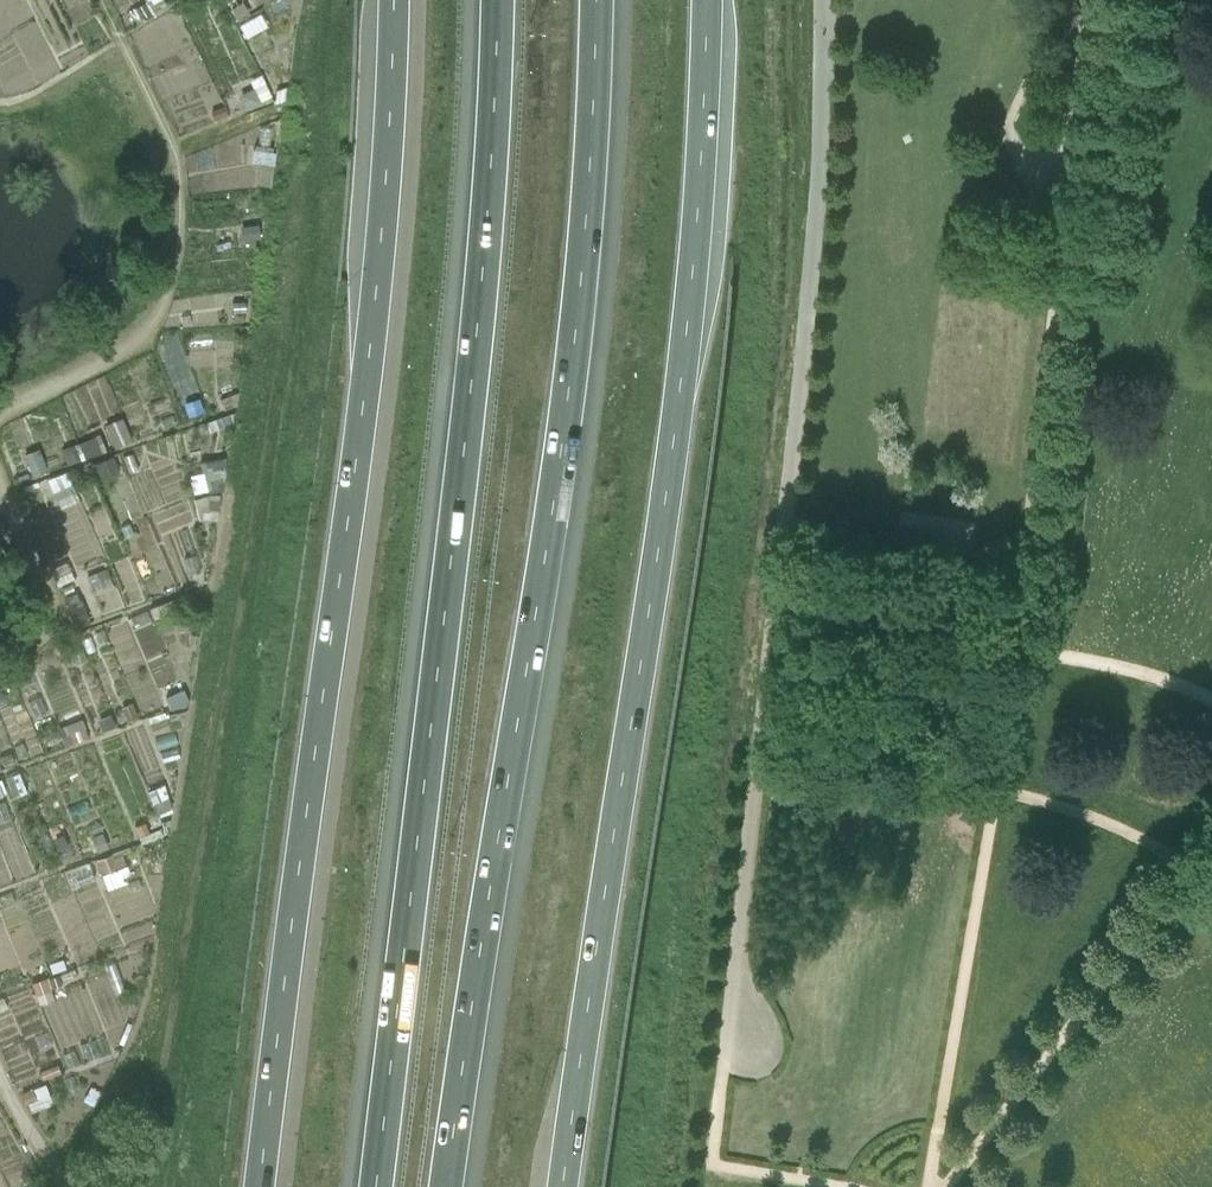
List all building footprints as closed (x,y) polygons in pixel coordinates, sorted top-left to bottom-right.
[(262,185),(276,186),(277,148),(258,147),(257,169),(263,169),(262,185)] [(45,1086),(22,1095),(29,1112),(52,1103),(45,1086)]
